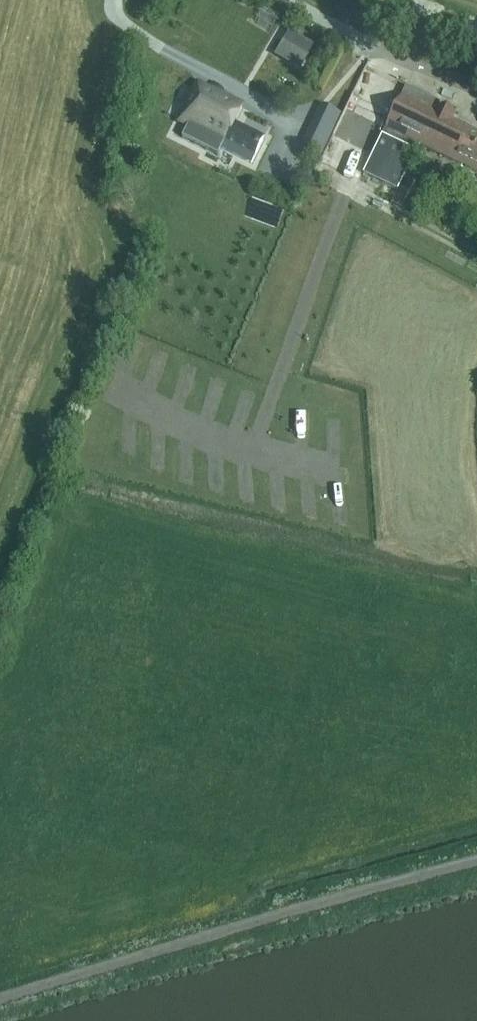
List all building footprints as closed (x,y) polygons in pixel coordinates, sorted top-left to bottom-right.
[(293,34),(287,45),(309,57),(315,46),(293,34)] [(182,137),(218,155),(221,148),(252,162),(264,138),(234,123),(242,107),(198,86),(181,121),(188,125),(182,137)] [(364,173),(384,183),(380,192),(394,199),(398,190),(420,146),(476,173),(476,133),(453,121),(456,115),(439,107),(441,103),(406,86),(364,173)] [(324,107),(316,125),(333,133),(341,115),(324,107)]
